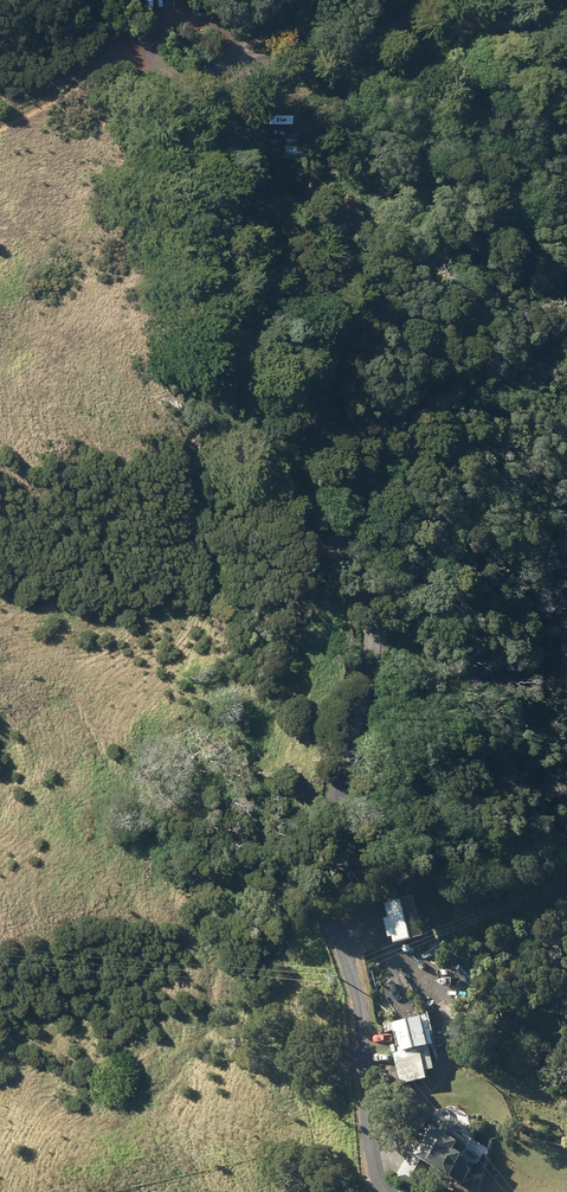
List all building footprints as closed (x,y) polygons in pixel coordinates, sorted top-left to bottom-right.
[(298,146),(282,143),(281,154),(296,156),(298,146)] [(428,934),(418,893),(387,901),(390,914),(386,915),(391,935),(395,934),(396,941),(428,934)] [(390,1009),(379,1011),(382,1026),(394,1023),(390,1009)] [(393,1054),(398,1085),(425,1079),(419,1049),(393,1054)] [(433,1114),(395,1177),(420,1191),(434,1168),(445,1175),(443,1179),(452,1185),(464,1181),(470,1171),(468,1162),(462,1157),(464,1154),(456,1149),(465,1134),(463,1123),(452,1117),(442,1119),(433,1114)]
